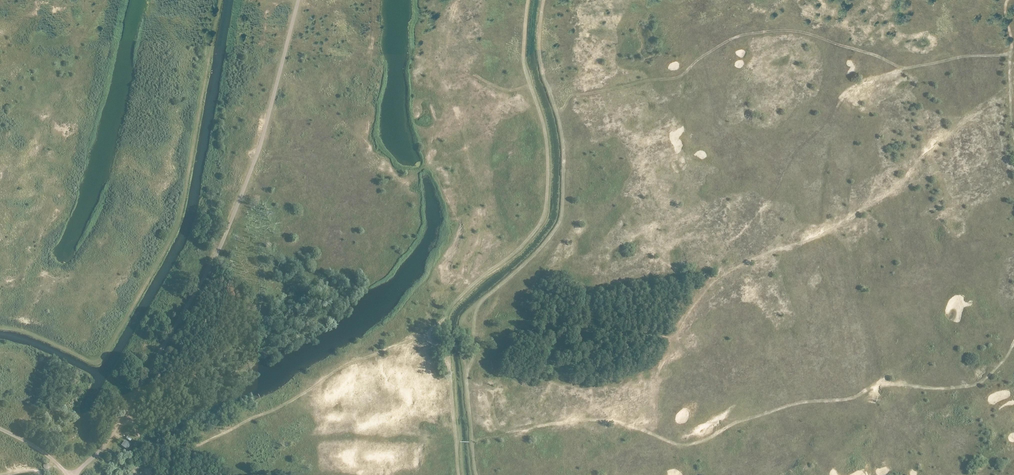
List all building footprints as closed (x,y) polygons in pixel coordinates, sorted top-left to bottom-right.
[(130,445),(125,441),(122,445),(127,449),(130,445)]
